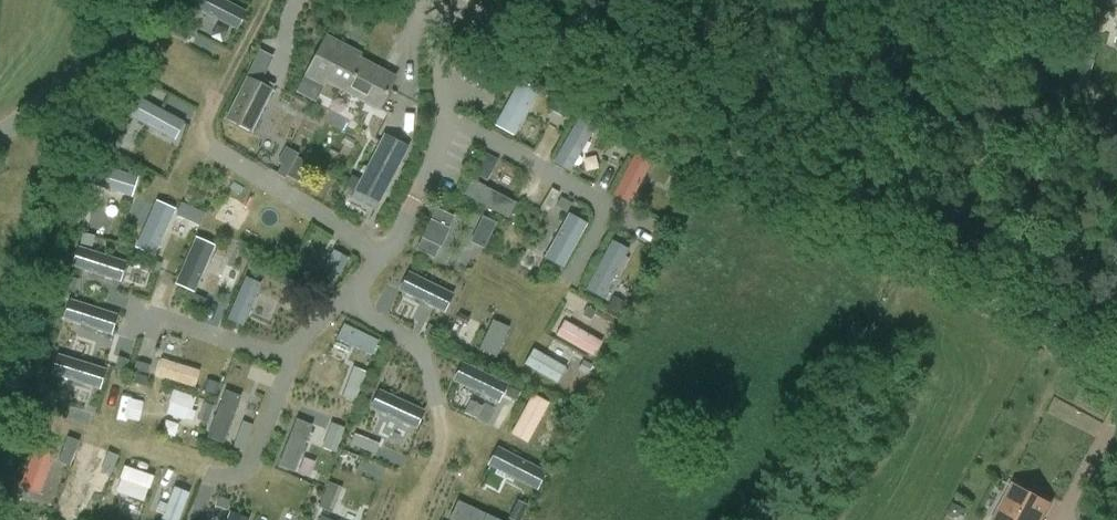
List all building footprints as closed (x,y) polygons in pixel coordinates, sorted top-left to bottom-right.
[(227,46),(247,8),(230,0),(195,0),(183,23),(227,46)] [(378,109),(390,87),(375,79),(380,70),(359,58),(361,54),(327,36),(305,76),(323,85),(326,81),(378,109)] [(1098,48),(1075,39),(1070,52),(1093,61),(1098,48)] [(260,81),(272,57),(260,51),(248,75),(260,81)] [(252,132),(274,90),(248,76),(225,119),(252,132)] [(519,135),(537,92),(514,83),(497,126),(519,135)] [(140,98),(188,114),(193,101),(144,85),(140,98)] [(136,94),(126,112),(175,140),(185,122),(136,94)] [(401,115),(414,121),(421,106),(408,100),(401,115)] [(575,171),(598,123),(578,114),(555,161),(575,171)] [(380,205),(409,147),(384,134),(354,193),(380,205)] [(285,145),(274,169),(288,176),(299,152),(285,145)] [(490,179),(501,158),(483,148),(471,169),(490,179)] [(637,155),(620,187),(634,195),(652,162),(637,155)] [(94,162),(88,183),(133,195),(139,174),(94,162)] [(471,178),(464,195),(511,215),(518,198),(471,178)] [(156,198),(136,247),(157,255),(177,207),(156,198)] [(436,206),(417,250),(474,275),(498,220),(463,206),(459,215),(436,206)] [(569,211),(545,257),(565,267),(589,221),(569,211)] [(196,291),(217,243),(197,234),(176,282),(196,291)] [(99,235),(95,248),(129,259),(133,246),(99,235)] [(605,298),(633,249),(613,238),(585,286),(605,298)] [(122,279),(128,259),(79,245),(73,266),(122,279)] [(330,288),(352,258),(337,247),(315,278),(330,288)] [(390,285),(378,310),(436,337),(457,292),(408,269),(398,289),(390,285)] [(222,306),(236,314),(252,281),(238,274),(222,306)] [(614,321),(588,311),(591,302),(573,295),(564,319),(608,337),(614,321)] [(59,331),(108,347),(119,312),(70,296),(59,331)] [(493,317),(479,348),(497,356),(511,325),(493,317)] [(562,319),(555,334),(599,355),(606,340),(562,319)] [(336,340),(375,355),(382,337),(343,323),(336,340)] [(534,346),(525,362),(561,382),(570,366),(534,346)] [(56,355),(53,377),(104,384),(107,362),(56,355)] [(196,388),(203,371),(162,355),(156,372),(196,388)] [(462,360),(453,379),(500,401),(509,381),(462,360)] [(356,401),(368,370),(355,365),(343,396),(356,401)] [(234,368),(225,387),(243,395),(251,376),(234,368)] [(174,389),(168,412),(192,419),(198,395),(174,389)] [(418,433),(427,404),(377,389),(368,417),(362,415),(357,432),(383,440),(378,457),(407,466),(412,448),(397,444),(402,428),(418,433)] [(232,441),(237,392),(222,391),(220,404),(205,403),(203,420),(211,420),(209,438),(232,441)] [(529,443),(553,403),(534,392),(510,431),(529,443)] [(478,393),(470,414),(497,424),(505,403),(478,393)] [(117,416),(140,422),(146,400),(123,394),(117,416)] [(280,466),(299,471),(312,422),(292,417),(280,466)] [(246,448),(254,424),(244,421),(236,445),(246,448)] [(341,448),(343,424),(328,422),(326,447),(341,448)] [(351,444),(377,452),(380,441),(354,433),(351,444)] [(73,462),(81,439),(67,434),(59,458),(73,462)] [(38,435),(20,485),(41,492),(59,442),(38,435)] [(487,464),(539,488),(548,468),(497,444),(487,464)] [(76,461),(61,504),(82,511),(97,468),(76,461)] [(122,467),(119,494),(150,498),(153,471),(122,467)] [(321,504),(334,509),(342,484),(330,480),(321,504)] [(1054,500),(1008,480),(986,519),(1043,519),(1054,500)] [(161,519),(183,519),(192,494),(166,485),(156,511),(163,514),(161,519)] [(468,519),(503,519),(474,507),(468,519)]
